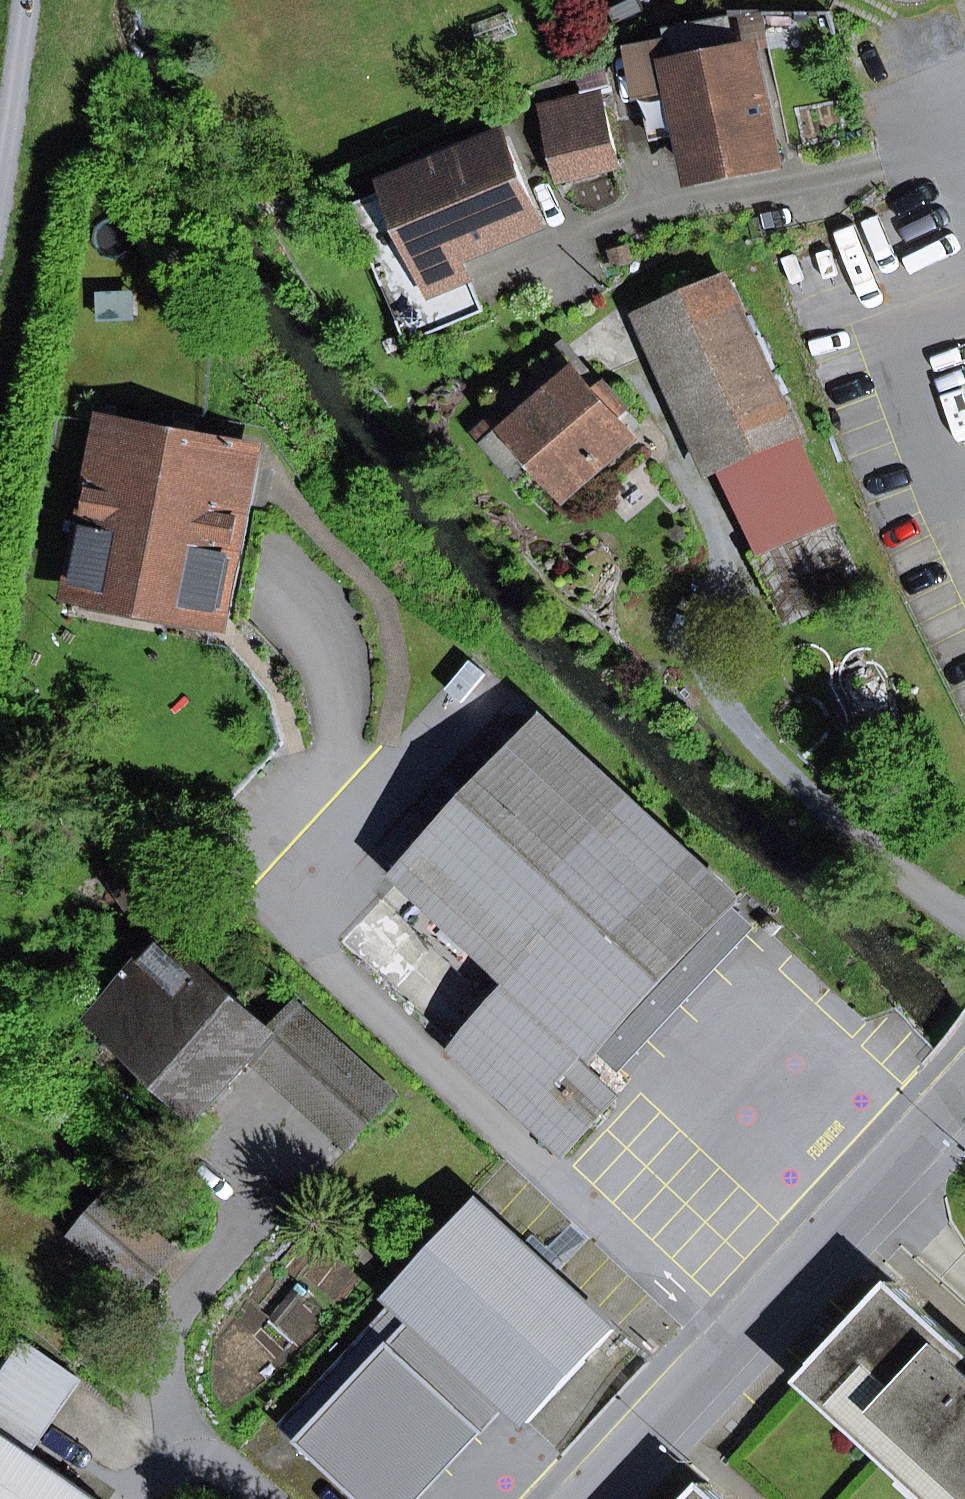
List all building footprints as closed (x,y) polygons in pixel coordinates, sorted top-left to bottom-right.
[(634,25),(629,0),(597,7),(603,32),(634,25)] [(649,22),(644,0),(630,0),(629,0),(634,25),(649,22)] [(730,11),(731,19),(733,19),(740,54),(756,51),(771,48),(764,11),(730,11)] [(637,50),(671,43),(666,19),(635,35),(637,50)] [(690,132),(699,176),(778,161),(756,51),(740,54),(733,19),(731,19),(670,31),(672,43),(671,43),(637,50),(655,138),(690,132)] [(610,87),(580,94),(594,128),(609,125),(619,122),(610,87)] [(551,140),(561,178),(619,163),(609,125),(594,128),(551,140)] [(453,141),(419,156),(428,175),(462,161),(453,141)] [(460,256),(540,222),(506,142),(462,161),(428,175),(354,206),(411,341),(483,310),(460,256)] [(768,548),(755,554),(784,618),(836,595),(833,588),(859,576),(798,444),(755,463),(750,452),(793,433),(723,282),(659,311),(768,548)] [(101,319),(136,318),(135,293),(100,294),(101,319)] [(598,395),(606,388),(567,341),(558,348),(598,395)] [(571,493),(635,438),(615,415),(598,395),(558,348),(490,406),(498,415),(477,433),(521,484),(545,463),(571,493)] [(606,388),(598,395),(615,415),(624,408),(606,388)] [(157,418),(154,432),(178,436),(180,422),(157,418)] [(109,423),(78,587),(90,589),(210,612),(222,614),(253,451),(178,436),(154,432),(109,423)] [(750,452),(755,463),(798,444),(793,433),(750,452)] [(206,632),(210,612),(90,589),(86,608),(206,632)] [(742,902),(545,720),(401,873),(520,984),(521,982),(591,1047),(600,1055),(603,1052),(607,1055),(742,911),(737,907),(742,902)] [(607,1055),(625,1072),(760,928),(742,911),(607,1055)] [(99,1015),(205,1112),(259,1053),(277,1035),(171,938),(137,974),(132,969),(127,975),(132,979),(99,1015)] [(589,1072),(577,1061),(591,1047),(521,982),(520,984),(458,1050),(567,1151),(616,1097),(589,1072)] [(277,1035),(259,1053),(303,1093),(343,1049),(300,1009),(277,1035)] [(577,1061),(589,1072),(603,1057),(600,1055),(591,1047),(577,1061)] [(351,1137),(392,1093),(343,1049),(303,1093),(351,1137)] [(79,1363),(138,1294),(0,1177),(0,1296),(79,1363)] [(99,1215),(159,1266),(175,1248),(115,1197),(99,1215)] [(529,1423),(615,1330),(478,1204),(393,1297),(399,1302),(485,1382),(513,1407),(529,1423)] [(80,1237),(140,1288),(159,1266),(99,1215),(80,1237)] [(816,1364),(818,1365),(962,1498),(964,1498),(964,1348),(893,1282),(816,1364)] [(462,1406),(485,1382),(399,1302),(285,1425),(301,1440),(299,1443),(360,1498),(393,1498),(471,1415),(462,1406)] [(21,1446),(72,1372),(26,1340),(0,1379),(0,1498),(99,1498),(34,1454),(21,1446)] [(818,1365),(801,1383),(927,1498),(962,1498),(818,1365)] [(21,1446),(34,1454),(85,1380),(72,1372),(21,1446)] [(513,1407),(485,1382),(462,1406),(471,1415),(393,1498),(428,1498),(513,1407)] [(706,1483),(692,1498),(723,1498),(706,1483)]
